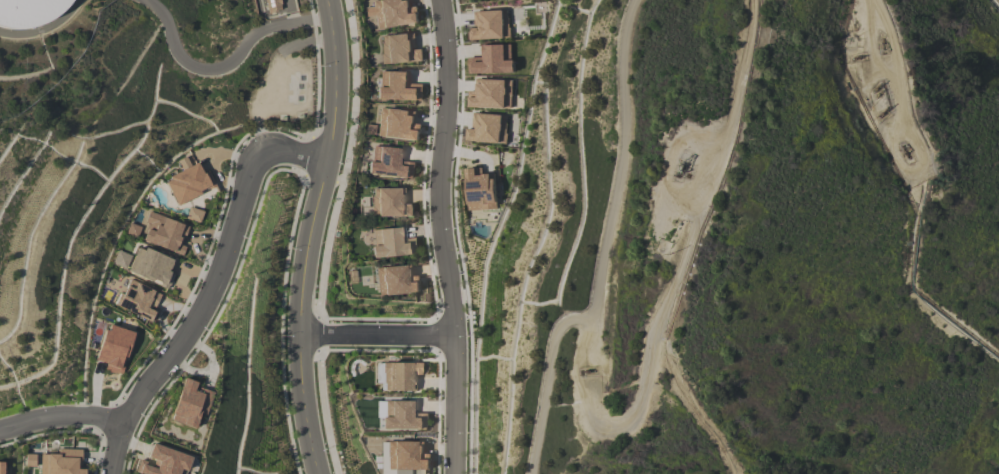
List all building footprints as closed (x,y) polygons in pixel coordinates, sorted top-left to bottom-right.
[(22,34),(0,32),(0,0),(73,0),(60,17),(39,30),(22,34)] [(372,7),(365,8),(366,17),(375,16),(376,28),(418,24),(416,7),(409,7),(408,0),(373,0),(372,0),(372,7)] [(473,12),(474,28),(468,29),(468,40),(509,38),(508,10),(473,12)] [(380,35),(381,63),(422,62),(421,49),(415,49),(414,34),(380,35)] [(510,44),(482,45),(482,57),(468,58),(468,74),(513,73),(513,59),(510,59),(510,44)] [(379,86),(377,86),(376,100),(422,101),(422,84),(409,84),(409,72),(380,71),(379,86)] [(511,80),(478,79),(478,91),(469,91),(468,107),(510,108),(511,80)] [(419,140),(420,125),(414,124),(415,111),(379,109),(377,137),(419,140)] [(465,141),(505,143),(506,115),(473,113),(472,129),(465,129),(465,141)] [(413,177),(414,162),(401,161),(402,148),(371,146),(369,175),(413,177)] [(174,204),(215,188),(208,171),(202,173),(198,165),(164,178),(174,204)] [(466,169),(467,211),(495,210),(494,174),(481,174),(481,168),(466,169)] [(412,216),(412,204),(406,205),(405,188),(371,189),(372,217),(412,216)] [(185,218),(199,223),(203,212),(189,207),(185,218)] [(142,241),(182,256),(185,247),(181,245),(188,226),(148,212),(144,223),(148,225),(142,241)] [(417,254),(415,238),(402,239),(401,227),(372,230),(374,245),(371,245),(372,258),(417,254)] [(128,274),(169,287),(173,274),(168,272),(172,258),(136,247),(128,274)] [(130,256),(118,250),(112,263),(125,269),(130,256)] [(377,267),(377,294),(419,294),(419,276),(411,276),(411,266),(377,267)] [(115,305),(150,322),(155,311),(153,310),(160,294),(127,279),(115,305)] [(96,360),(106,363),(104,371),(121,375),(133,331),(106,324),(96,360)] [(382,375),(388,375),(388,391),(417,392),(417,376),(424,376),(424,363),(383,362),(382,375)] [(212,392),(194,387),(196,382),(183,378),(170,421),(195,428),(199,413),(205,414),(212,392)] [(376,401),(376,416),(384,416),(384,401),(376,401)] [(428,413),(413,413),(414,401),(385,401),(385,416),(382,416),(381,429),(427,430),(428,413)] [(152,443),(147,458),(158,461),(156,467),(138,462),(135,473),(138,473),(178,473),(180,469),(186,471),(191,456),(152,443)] [(85,468),(80,468),(81,449),(58,449),(57,454),(40,454),(39,473),(85,473),(85,468)]
